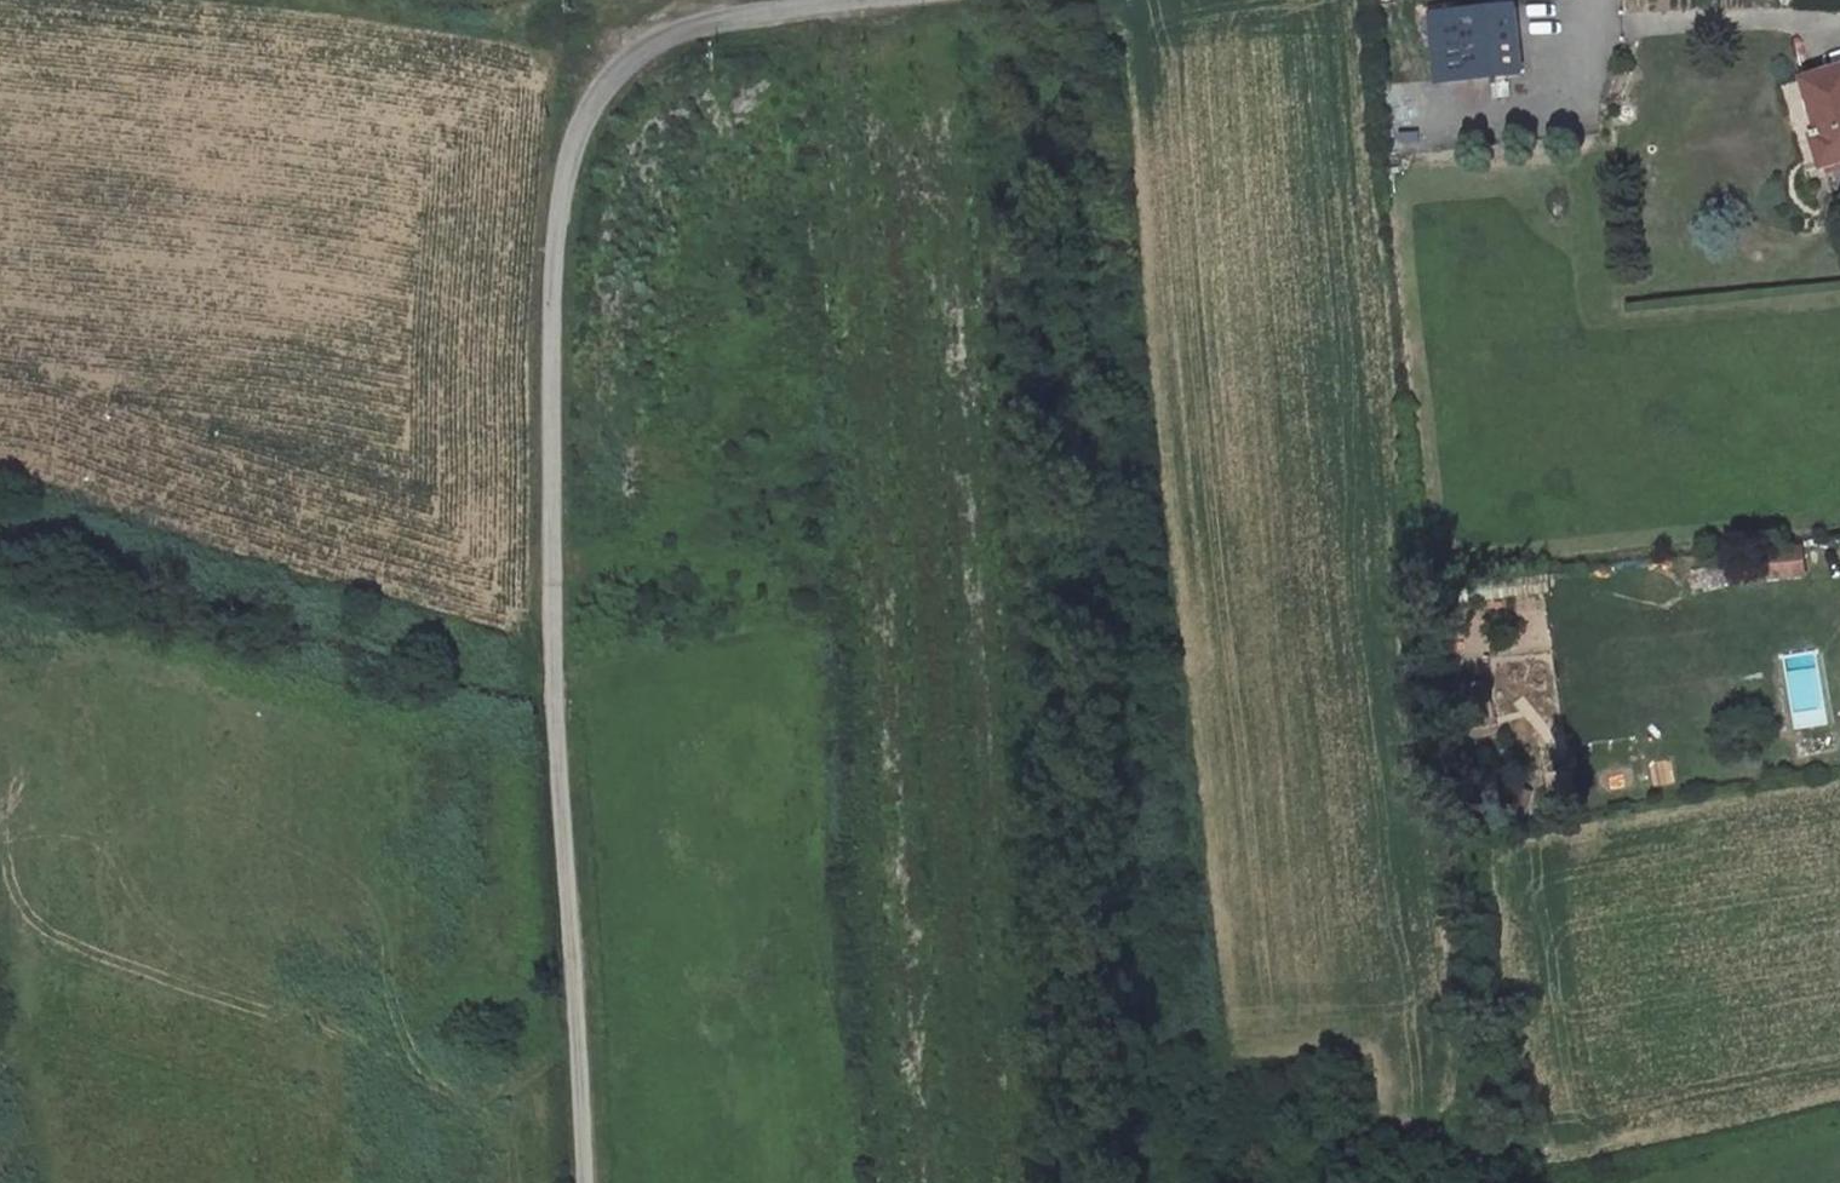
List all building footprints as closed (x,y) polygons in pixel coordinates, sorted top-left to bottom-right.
[(1519,5),(1428,15),(1436,80),(1524,73),(1519,5)] [(1800,79),(1824,165),(1839,160),(1839,68),(1800,79)] [(1446,148),(1444,124),(1467,122),(1464,82),(1396,88),(1401,152),(1446,148)] [(1756,560),(1762,602),(1795,598),(1789,556),(1756,560)]
